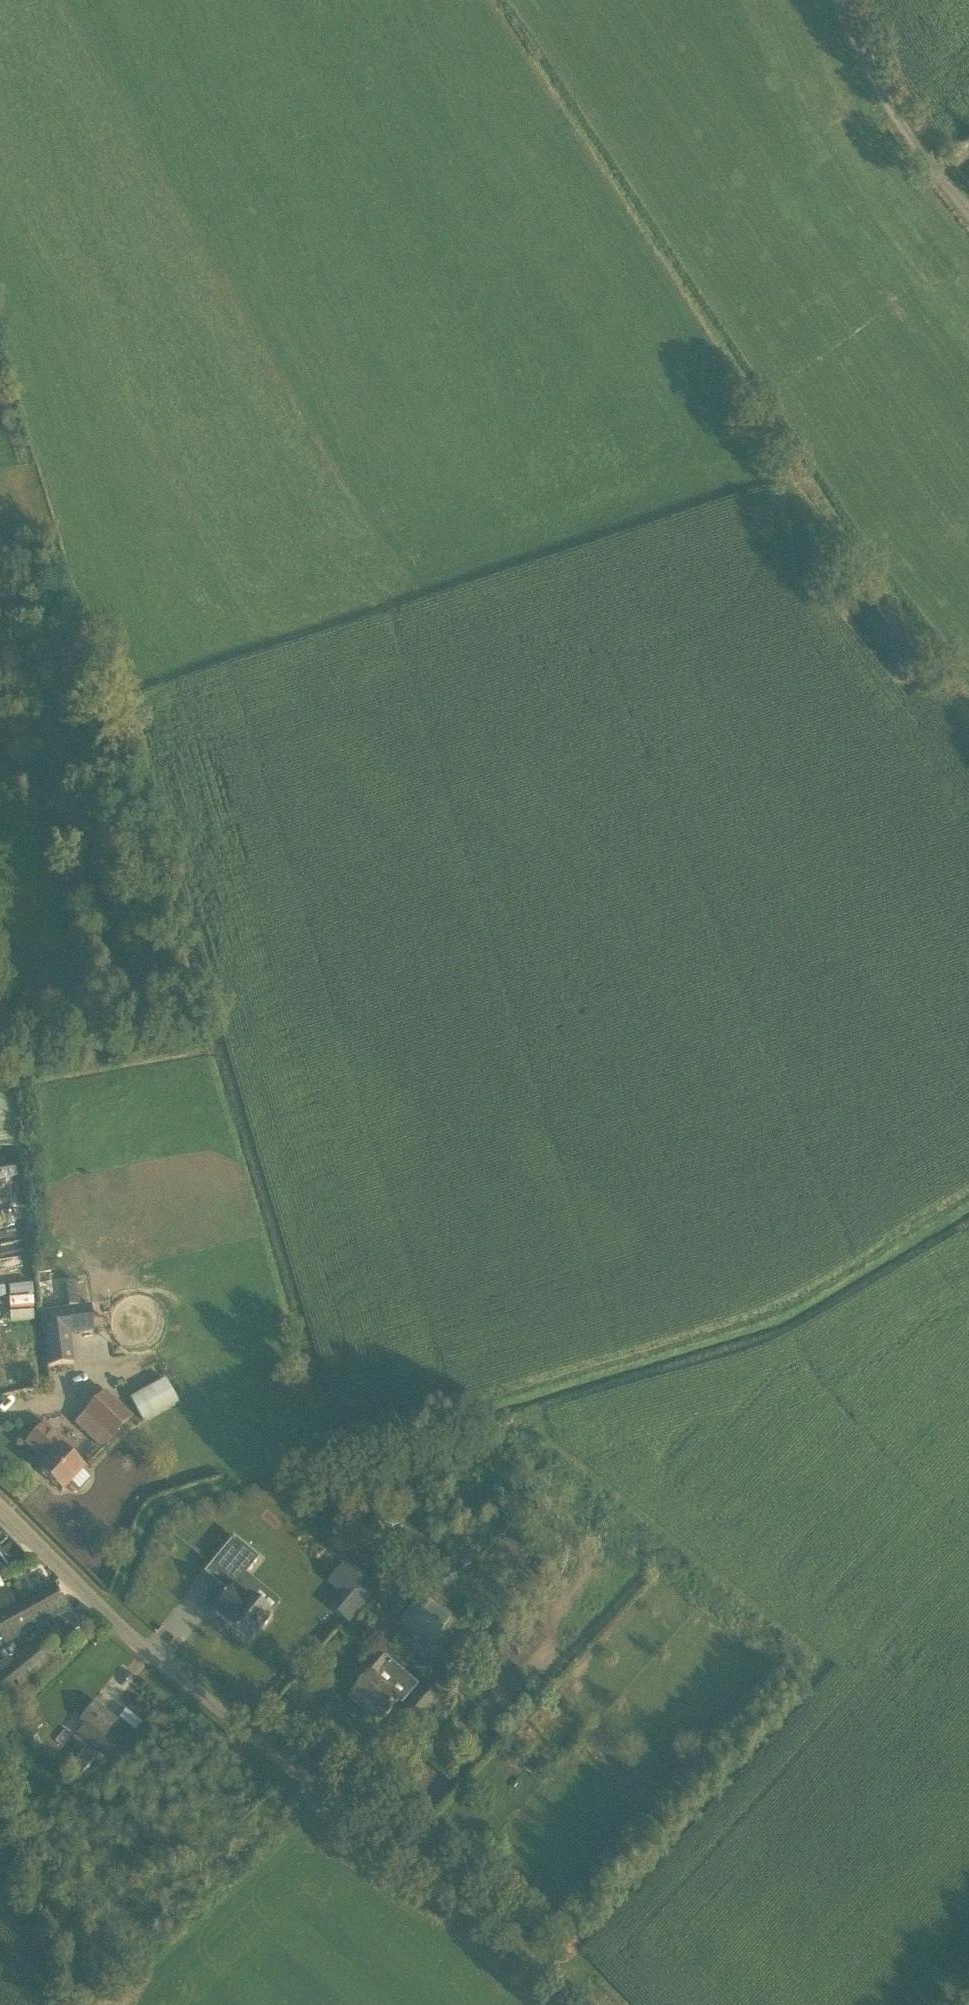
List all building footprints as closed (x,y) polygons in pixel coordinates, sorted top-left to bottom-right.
[(8,1207),(7,1180),(0,1181),(0,1208),(8,1207)] [(56,1312),(60,1338),(70,1336),(95,1333),(92,1307),(56,1312)] [(143,1423),(151,1419),(154,1424),(162,1419),(159,1414),(179,1403),(165,1379),(130,1398),(143,1423)] [(84,1415),(101,1433),(110,1441),(132,1418),(106,1393),(84,1415)] [(27,1443),(48,1462),(40,1471),(62,1491),(83,1468),(66,1452),(69,1448),(44,1424),(27,1443)] [(339,1554),(377,1536),(367,1515),(326,1536),(339,1554)] [(272,1617),(270,1614),(250,1598),(256,1590),(242,1578),(259,1558),(234,1537),(205,1573),(226,1590),(219,1599),(222,1601),(213,1611),(227,1623),(224,1626),(248,1646),(272,1617)] [(25,1556),(9,1538),(0,1545),(0,1558),(9,1569),(25,1556)] [(341,1567),(327,1583),(360,1611),(374,1594),(341,1567)] [(62,1639),(79,1629),(54,1584),(22,1602),(35,1626),(51,1617),(62,1639)] [(421,1595),(401,1623),(432,1644),(452,1616),(421,1595)] [(35,1626),(22,1602),(17,1605),(13,1598),(5,1603),(1,1597),(0,1598),(0,1635),(5,1644),(35,1626)] [(6,1654),(0,1658),(0,1674),(3,1678),(0,1680),(0,1712),(62,1661),(41,1634),(11,1659),(6,1654)] [(382,1721),(399,1701),(402,1704),(418,1685),(386,1657),(384,1660),(375,1653),(362,1669),(369,1674),(349,1698),(361,1707),(363,1705),(382,1721)] [(406,1706),(420,1718),(442,1693),(428,1681),(406,1706)] [(116,1721),(94,1704),(82,1720),(86,1723),(78,1733),(107,1757),(115,1747),(104,1738),(116,1721)]
